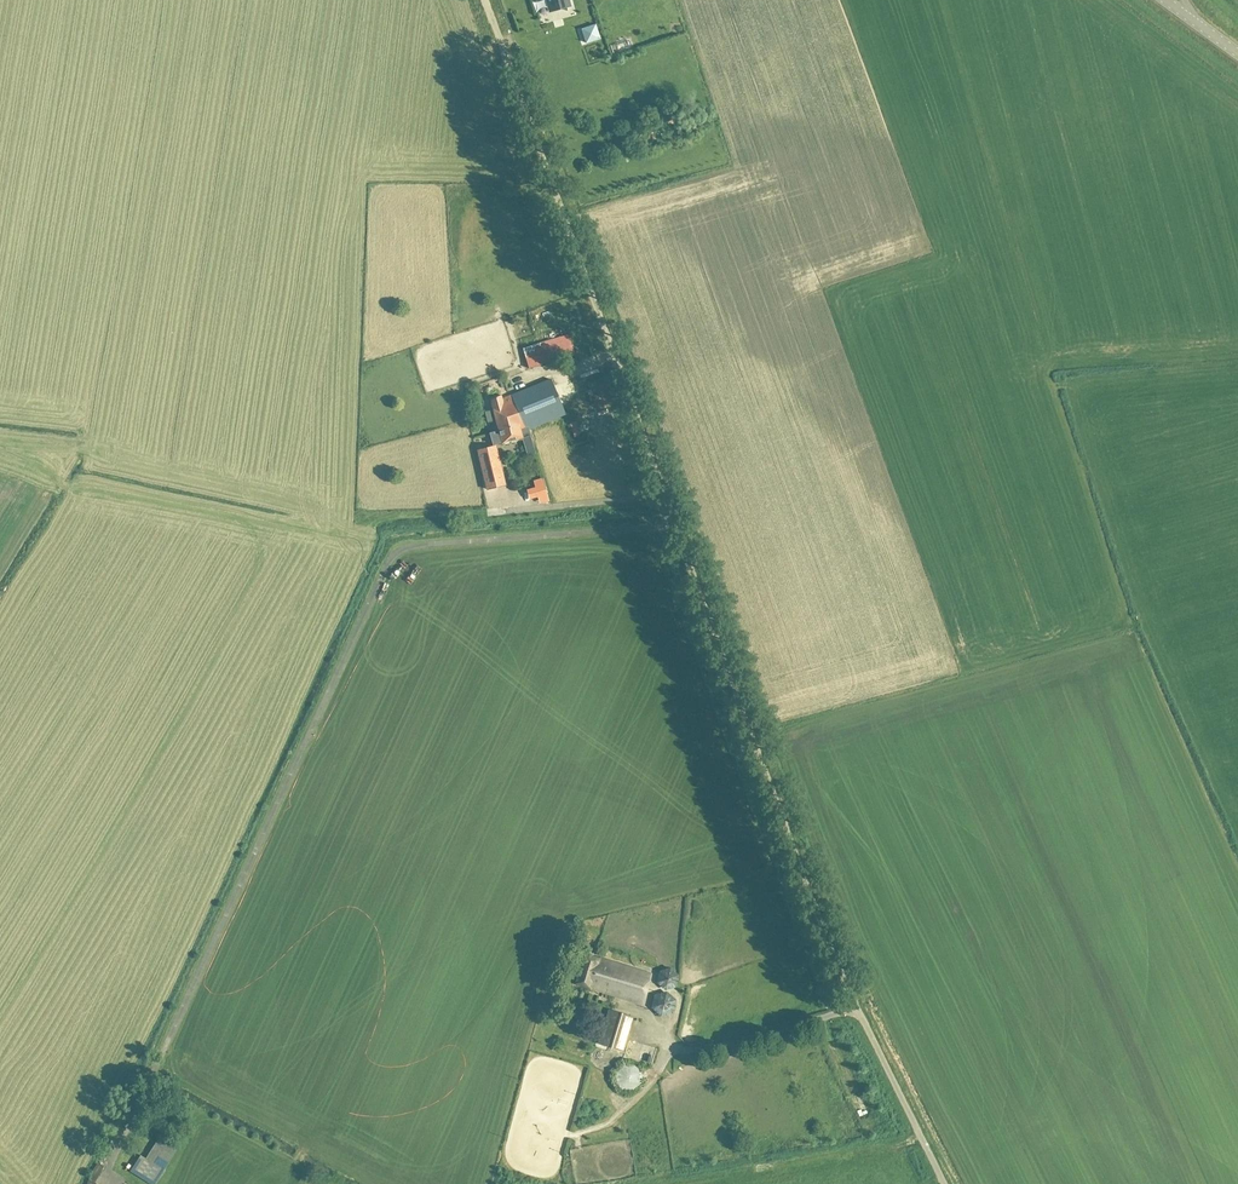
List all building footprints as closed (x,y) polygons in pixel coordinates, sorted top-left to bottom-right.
[(568,29),(582,20),(579,15),(565,24),(568,29)] [(581,28),(586,42),(600,38),(595,24),(581,28)] [(612,87),(595,91),(597,100),(614,95),(612,87)] [(568,123),(573,120),(565,109),(561,112),(568,123)] [(560,336),(523,347),(529,368),(566,357),(560,336)] [(526,421),(527,427),(562,412),(547,379),(509,396),(507,391),(501,394),(490,399),(493,409),(485,411),(488,421),(496,419),(498,428),(526,421)] [(489,431),(492,443),(501,441),(502,442),(529,434),(527,427),(526,421),(498,428),(499,429),(489,431)] [(495,444),(478,448),(487,488),(497,486),(496,484),(505,483),(495,444)] [(543,487),(534,490),(532,483),(523,485),(527,501),(545,496),(543,487)] [(651,973),(584,953),(575,983),(642,1003),(651,973)] [(659,971),(656,982),(665,990),(676,985),(679,974),(669,967),(659,971)] [(654,994),(651,1007),(661,1016),(673,1012),(676,999),(666,991),(654,994)] [(623,1051),(633,1016),(608,1008),(598,1043),(623,1051)] [(616,1073),(616,1075),(616,1078),(616,1080),(616,1082),(617,1084),(619,1086),(620,1088),(622,1089),(624,1090),(626,1090),(628,1091),(631,1091),(633,1090),(635,1089),(637,1088),(639,1087),(640,1085),(641,1083),(642,1081),(642,1078),(642,1076),(642,1074),(641,1072),(640,1070),(638,1068),(637,1067),(635,1065),(633,1065),(630,1064),(628,1064),(626,1064),(624,1065),(622,1066),(620,1068),(618,1069),(617,1071),(616,1073)] [(173,1144),(160,1135),(155,1144),(168,1153),(173,1144)] [(141,1155),(131,1171),(152,1183),(154,1183),(168,1162),(164,1159),(159,1167),(141,1155)] [(93,1183),(104,1165),(97,1162),(88,1178),(85,1183),(93,1183)]
